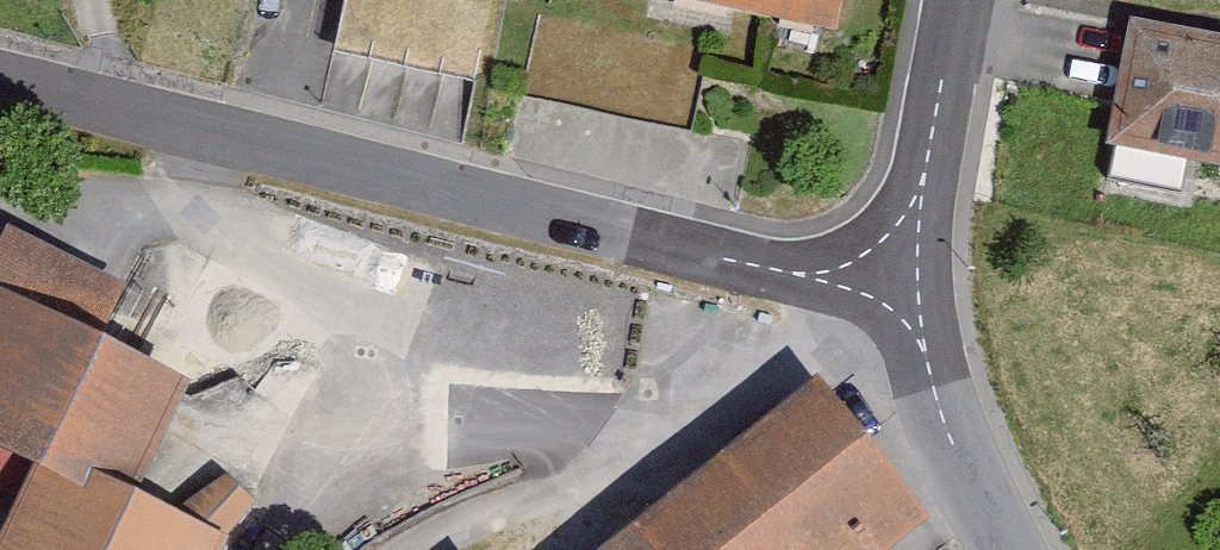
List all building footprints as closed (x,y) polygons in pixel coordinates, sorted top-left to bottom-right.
[(650,1),(833,49),(846,0),(650,0),(650,1)] [(1134,29),(1111,152),(1219,172),(1219,45),(1134,29)] [(0,512),(0,549),(225,549),(251,495),(223,467),(180,510),(135,488),(188,377),(97,334),(122,283),(0,225),(0,226),(0,456),(22,466),(0,512)] [(623,549),(893,549),(930,519),(820,387),(623,549)]
